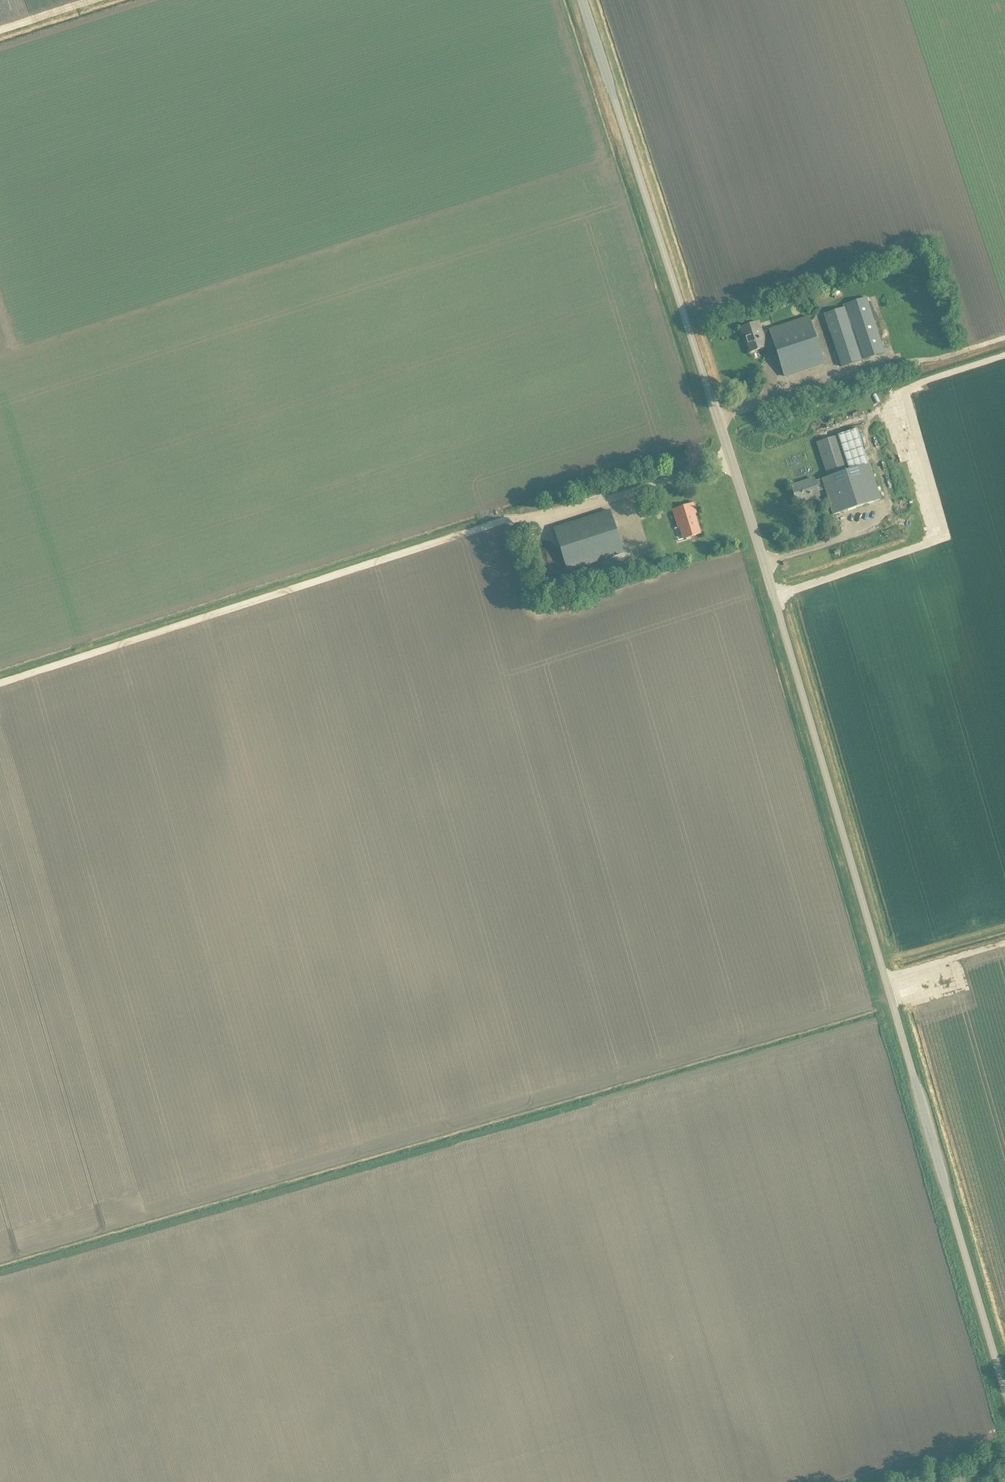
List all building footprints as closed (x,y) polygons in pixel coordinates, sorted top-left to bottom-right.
[(843,303),(844,306),(862,359),(885,352),(866,295),(843,303)] [(824,312),(841,366),(862,359),(844,306),(824,312)] [(770,329),(770,330),(762,332),(764,338),(772,336),(785,376),(824,363),(809,316),(770,329)] [(740,328),(743,336),(745,336),(750,352),(767,346),(764,338),(762,332),(759,322),(740,328)] [(837,435),(838,436),(849,471),(868,465),(857,429),(837,435)] [(841,448),(838,436),(817,442),(829,477),(849,471),(841,448)] [(829,477),(815,482),(818,490),(825,488),(833,514),(880,500),(869,464),(868,465),(849,471),(829,477)] [(814,478),(792,485),(797,503),(819,496),(818,490),(815,482),(814,478)] [(684,538),(701,533),(694,513),(696,512),(694,503),(673,510),(679,527),(681,526),(684,538)] [(568,570),(624,552),(610,510),(554,528),(568,570)] [(548,516),(550,524),(558,522),(556,514),(548,516)] [(921,979),(922,985),(937,982),(936,976),(921,979)]
